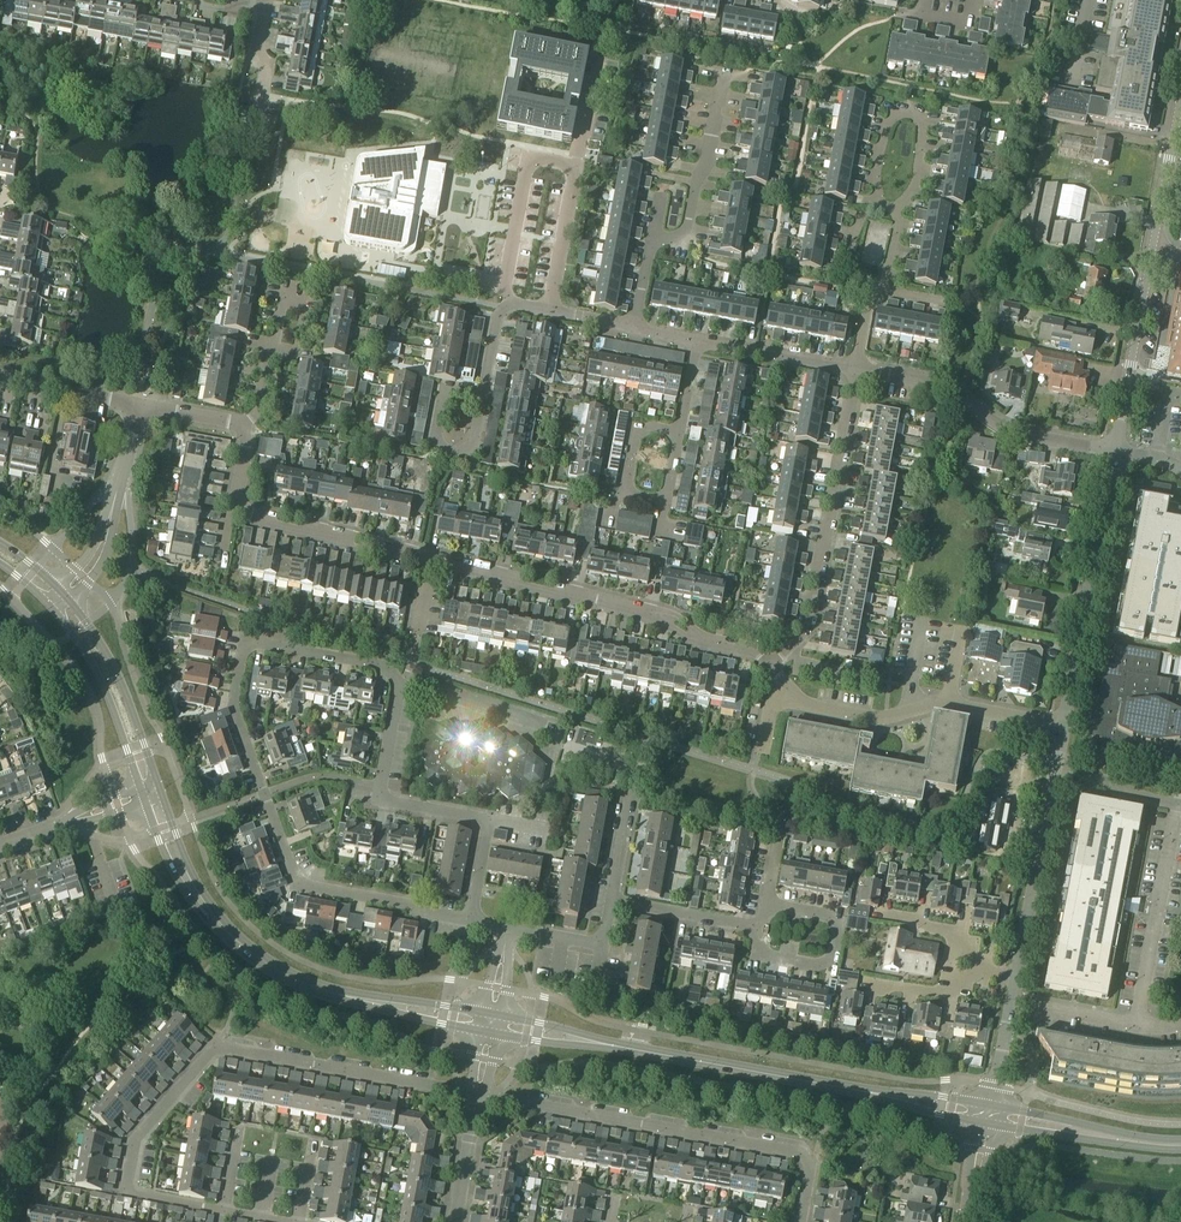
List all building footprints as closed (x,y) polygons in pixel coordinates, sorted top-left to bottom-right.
[(6,8),(3,25),(12,27),(13,21),(27,23),(32,0),(29,0),(0,0),(0,7),(6,8)] [(48,0),(41,0),(41,2),(32,0),(27,23),(42,26),(48,0)] [(42,26),(57,29),(62,6),(54,5),(55,0),(48,0),(42,26)] [(73,27),(74,23),(79,0),(72,0),(70,7),(62,6),(57,29),(72,32),(73,27)] [(94,0),(87,0),(87,1),(80,0),(79,0),(74,23),(73,27),(88,30),(94,0)] [(101,0),(94,0),(88,30),(88,31),(103,34),(104,29),(109,5),(101,4),(101,0)] [(104,29),(103,36),(118,39),(119,32),(125,0),(119,0),(117,7),(109,5),(104,29)] [(133,42),(134,34),(139,11),(131,9),(132,0),(125,0),(119,32),(118,39),(133,42)] [(302,4),(326,9),(327,0),(303,0),(302,4)] [(652,7),(665,10),(667,0),(654,0),(652,7)] [(680,0),(667,0),(665,10),(678,12),(680,0)] [(693,0),(680,0),(678,12),(691,14),(693,0)] [(691,14),(703,17),(706,0),(693,0),(691,14)] [(703,17),(716,19),(718,10),(720,0),(706,0),(703,17)] [(798,7),(814,10),(819,10),(820,0),(799,0),(798,7)] [(1001,10),(1000,12),(1025,17),(1028,17),(1029,10),(1031,1),(1028,1),(1024,0),(1003,0),(1001,10)] [(1088,51),(1108,54),(1107,57),(1110,58),(1109,63),(1101,61),(1097,87),(1096,89),(1096,93),(1111,95),(1110,100),(1106,124),(1106,125),(1141,132),(1142,131),(1147,120),(1150,121),(1152,106),(1150,106),(1151,99),(1154,99),(1159,72),(1157,72),(1158,64),(1161,64),(1163,52),(1161,51),(1161,47),(1163,47),(1170,10),(1171,3),(1154,0),(1113,0),(1111,10),(1106,37),(1111,38),(1091,35),(1088,51)] [(735,1),(734,10),(733,13),(725,11),(721,32),(734,34),(740,2),(735,1)] [(744,10),(745,3),(740,2),(734,34),(747,36),(751,16),(747,15),(743,14),(744,10)] [(302,10),(301,12),(291,10),(290,17),(323,24),(326,10),(326,9),(302,4),(302,10)] [(164,5),(160,24),(152,23),(147,46),(162,49),(170,6),(164,5)] [(170,6),(162,49),(161,55),(176,57),(177,52),(182,28),(173,27),(177,8),(170,6)] [(761,6),(760,10),(758,17),(751,16),(747,36),(760,39),(766,7),(761,6)] [(777,21),(769,19),(770,10),(770,8),(766,7),(760,39),(773,42),(777,21)] [(143,21),(145,12),(139,11),(134,34),(133,42),(132,43),(147,46),(152,23),(143,21)] [(1000,12),(998,12),(995,29),(1022,33),(1025,17),(1000,12)] [(289,24),(298,26),(297,34),(320,38),(323,24),(290,17),(289,24)] [(191,21),(189,30),(182,28),(177,52),(192,54),(198,22),(191,21)] [(198,22),(192,54),(207,57),(211,34),(203,32),(205,23),(198,22)] [(344,26),(341,42),(348,43),(350,37),(351,28),(344,26)] [(994,32),(997,32),(995,45),(1022,51),(1025,34),(1022,33),(995,29),(994,32)] [(220,32),(219,35),(211,34),(207,57),(229,61),(234,35),(220,32)] [(295,42),(276,39),(275,45),(317,53),(320,38),(297,34),(295,42)] [(686,37),(685,44),(697,46),(698,39),(699,37),(686,35),(686,37)] [(905,41),(891,38),(886,66),(902,69),(903,65),(908,38),(905,37),(905,41)] [(903,65),(920,68),(924,44),(924,41),(908,38),(903,65)] [(498,124),(497,129),(571,144),(572,139),(571,139),(575,117),(567,115),(569,102),(578,104),(587,59),(588,59),(589,54),(514,40),(513,45),(514,45),(510,67),(518,68),(514,88),(506,86),(499,125),(498,124)] [(238,41),(236,48),(244,50),(245,43),(238,41)] [(339,45),(345,52),(348,53),(350,43),(348,43),(341,42),(340,41),(339,45)] [(919,72),(935,75),(935,72),(940,44),(938,44),(937,47),(924,44),(920,68),(919,72)] [(952,74),(956,50),(957,47),(940,44),(935,72),(952,74)] [(317,53),(275,45),(274,52),(293,56),(291,63),(315,68),(317,53)] [(639,53),(638,56),(645,57),(646,54),(647,49),(640,48),(639,53)] [(971,50),(970,53),(956,50),(952,74),(951,78),(968,81),(968,78),(973,50),(971,50)] [(968,78),(984,80),(989,53),(973,50),(968,78)] [(89,53),(88,62),(96,64),(98,55),(89,53)] [(682,64),(661,61),(659,74),(691,79),(692,75),(680,73),(682,64)] [(310,90),(312,83),(315,68),(291,63),(290,72),(286,71),(284,85),(282,93),(297,95),(299,88),(310,90)] [(679,82),(690,84),(691,79),(659,74),(657,87),(677,90),(679,82)] [(763,88),(751,86),(750,91),(782,97),(785,84),(764,80),(763,88)] [(799,82),(799,87),(801,87),(799,100),(805,101),(808,83),(799,82)] [(687,101),(676,98),(677,90),(657,87),(654,99),(686,105),(687,101)] [(820,87),(817,102),(825,103),(827,89),(820,87)] [(1086,120),(1106,124),(1110,100),(1092,96),(1093,93),(1079,91),(1079,94),(1063,91),(1043,87),(1037,118),(1085,127),(1086,120)] [(750,95),(761,97),(759,106),(780,109),(782,97),(750,91),(750,95)] [(863,107),(864,98),(844,94),(841,108),(873,114),(874,109),(863,107)] [(674,108),(685,110),(686,105),(654,99),(652,112),(672,116),(674,108)] [(747,111),(746,111),(745,116),(778,122),(780,109),(759,106),(758,113),(747,111)] [(873,114),(841,108),(839,120),(860,124),(861,117),(872,119),(873,114)] [(947,110),(946,115),(958,118),(956,126),(977,130),(979,116),(947,110)] [(682,126),(671,124),(672,116),(652,112),(650,125),(681,131),(682,126)] [(745,121),(747,122),(756,123),(754,131),(775,134),(778,122),(745,116),(745,121)] [(860,124),(839,120),(836,133),(869,139),(870,134),(858,132),(860,124)] [(1054,124),(1039,121),(1037,133),(1036,138),(1051,141),(1052,136),(1040,134),(1041,129),(1052,131),(1054,124)] [(648,138),(668,141),(669,133),(681,135),(681,131),(650,125),(648,138)] [(977,130),(956,126),(955,133),(943,132),(942,136),(974,142),(977,130)] [(623,131),(621,139),(623,139),(625,140),(630,136),(631,133),(624,131),(623,131)] [(747,138),(742,137),(741,141),(773,147),(775,134),(754,131),(753,139),(747,138)] [(869,139),(836,133),(834,146),(855,149),(856,142),(868,144),(869,139)] [(942,142),(953,144),(951,152),(972,155),(974,142),(942,136),(942,142)] [(1108,166),(1112,145),(1100,142),(1100,143),(1063,136),(1059,157),(1095,163),(1095,164),(1108,166)] [(645,150),(677,156),(677,152),(666,150),(668,141),(648,138),(645,150)] [(740,146),(747,148),(751,148),(750,156),(771,160),(773,147),(741,141),(740,146)] [(865,159),(853,157),(855,149),(834,146),(832,158),(864,164),(865,159)] [(17,156),(17,157),(3,154),(0,169),(0,177),(6,178),(4,188),(16,190),(18,180),(14,179),(20,148),(19,148),(17,156)] [(643,163),(663,167),(664,159),(676,161),(677,156),(645,150),(643,163)] [(972,155),(951,152),(950,159),(939,157),(938,162),(970,168),(972,155)] [(344,238),(344,239),(344,240),(344,241),(345,241),(345,242),(345,243),(346,243),(346,244),(347,245),(348,246),(349,246),(350,246),(350,247),(407,256),(407,257),(408,257),(409,256),(410,256),(411,256),(412,256),(412,255),(413,255),(413,254),(414,254),(414,253),(415,252),(415,251),(416,248),(422,214),(437,217),(446,168),(423,164),(424,155),(363,161),(362,161),(361,161),(360,162),(359,163),(358,164),(357,165),(357,166),(357,167),(344,237),(344,238)] [(747,164),(737,162),(736,167),(768,173),(771,160),(750,156),(748,164),(747,164)] [(829,171),(850,175),(852,167),(863,169),(864,164),(832,158),(829,171)] [(970,168),(938,162),(937,166),(937,167),(948,169),(946,177),(967,181),(970,168)] [(641,171),(620,167),(618,180),(650,186),(650,181),(639,179),(641,171)] [(735,172),(747,174),(745,182),(747,183),(766,186),(768,173),(736,167),(735,172)] [(850,175),(829,171),(827,184),(859,190),(860,185),(849,183),(850,175)] [(967,181),(946,177),(945,185),(934,183),(933,188),(965,194),(967,181)] [(638,188),(649,190),(650,186),(618,180),(616,192),(636,196),(638,188)] [(1118,222),(1092,217),(1089,230),(1086,229),(1087,228),(1056,222),(1062,188),(1028,182),(1017,241),(1092,254),(1092,255),(1093,255),(1094,254),(1096,243),(1113,246),(1118,222)] [(847,193),(858,195),(859,192),(859,190),(827,184),(824,198),(845,201),(847,193)] [(732,187),(731,196),(719,194),(718,199),(751,204),(753,191),(747,190),(732,187)] [(942,203),(962,207),(965,194),(933,188),(932,193),(943,195),(942,203)] [(646,206),(635,204),(636,196),(616,192),(613,205),(645,211),(646,206)] [(717,204),(729,206),(727,214),(748,217),(751,204),(718,199),(717,204)] [(812,202),(809,216),(842,222),(843,217),(831,214),(833,206),(812,202)] [(633,214),(644,216),(645,211),(613,205),(611,218),(631,222),(633,214)] [(928,213),(917,211),(916,216),(948,222),(950,209),(930,206),(928,213)] [(726,221),(715,219),(714,224),(746,230),(747,223),(748,217),(727,214),(726,221)] [(809,216),(807,228),(828,232),(829,224),(841,227),(842,222),(809,216)] [(948,222),(916,216),(915,221),(927,223),(925,231),(945,235),(948,222)] [(641,232),(630,230),(631,222),(611,218),(609,231),(640,237),(641,232)] [(46,224),(24,220),(22,229),(3,226),(2,232),(43,239),(46,224)] [(767,221),(765,234),(770,234),(771,235),(774,222),(767,221)] [(713,229),(724,231),(723,239),(743,243),(746,230),(714,224),(713,229)] [(826,240),(828,232),(807,228),(805,241),(837,247),(838,242),(826,240)] [(628,239),(639,241),(640,237),(609,231),(606,243),(627,247),(628,239)] [(945,235),(925,231),(923,239),(912,237),(911,242),(943,248),(945,235)] [(43,239),(2,232),(1,239),(20,242),(18,250),(40,254),(43,239)] [(763,233),(761,241),(768,243),(770,234),(765,234),(763,233)] [(709,250),(741,256),(743,243),(723,239),(721,248),(710,246),(709,250)] [(836,252),(837,247),(805,241),(802,254),(823,258),(825,250),(836,252)] [(943,248),(911,242),(910,247),(921,249),(920,257),(941,261),(943,248)] [(627,247),(606,243),(604,256),(636,262),(636,257),(625,255),(627,247)] [(37,269),(38,269),(46,270),(49,256),(40,254),(18,250),(17,259),(0,256),(0,262),(37,269)] [(822,266),(823,258),(802,254),(800,267),(820,271),(819,274),(831,276),(832,273),(833,268),(822,266)] [(636,262),(604,256),(602,269),(622,272),(623,265),(635,267),(636,262)] [(941,261),(920,257),(918,265),(907,263),(906,267),(938,273),(941,261)] [(1092,260),(1078,257),(1077,264),(1091,267),(1092,260)] [(14,272),(13,281),(35,285),(37,269),(0,262),(0,269),(14,272)] [(915,283),(923,285),(922,287),(933,289),(933,286),(936,287),(938,273),(906,267),(905,272),(917,274),(915,283)] [(237,269),(234,285),(255,289),(257,273),(237,269)] [(622,272),(602,269),(599,282),(631,288),(632,283),(620,281),(622,272)] [(1082,276),(1088,277),(1087,285),(1105,288),(1108,274),(1083,270),(1082,276)] [(199,286),(206,287),(208,280),(200,279),(199,286)] [(11,280),(10,287),(21,289),(20,297),(42,302),(45,287),(35,285),(13,281),(11,280)] [(631,288),(599,282),(597,294),(617,298),(619,290),(630,293),(631,288)] [(255,289),(234,285),(231,300),(252,304),(253,304),(255,294),(254,294),(255,289)] [(1079,291),(1078,298),(1084,299),(1102,302),(1105,288),(1087,285),(1087,286),(1085,292),(1079,291)] [(655,286),(652,306),(660,308),(658,319),(663,320),(669,288),(655,286)] [(826,295),(827,288),(814,286),(813,293),(826,295)] [(667,321),(669,310),(678,311),(681,291),(669,288),(663,320),(667,321)] [(1170,348),(1172,348),(1177,349),(1175,357),(1177,358),(1180,359),(1180,360),(1180,289),(1170,348)] [(685,313),(683,324),(688,325),(694,293),(681,291),(678,311),(685,313)] [(355,296),(335,293),(332,308),(353,312),(355,296)] [(693,326),(695,314),(703,316),(707,296),(694,293),(688,325),(693,326)] [(1070,295),(1059,293),(1056,302),(1080,307),(1081,301),(1070,298),(1070,295)] [(594,308),(626,314),(627,309),(616,307),(617,298),(597,294),(594,308)] [(711,317),(709,329),(714,330),(720,298),(707,296),(703,316),(711,317)] [(7,310),(39,316),(42,302),(20,297),(18,305),(8,303),(7,310)] [(718,331),(721,319),(728,321),(732,300),(720,298),(714,330),(718,331)] [(572,299),(570,308),(578,309),(579,305),(575,299),(572,299)] [(249,318),(252,304),(231,300),(229,314),(249,318)] [(737,322),(734,334),(739,335),(745,303),(732,300),(728,321),(737,322)] [(878,312),(874,332),(888,334),(894,302),(888,302),(886,313),(878,312)] [(901,337),(904,316),(896,315),(898,303),(894,302),(888,334),(901,337)] [(746,324),(747,324),(755,325),(758,305),(747,303),(745,303),(739,335),(744,336),(746,324)] [(1001,320),(1017,323),(1020,308),(1004,305),(1001,320)] [(913,339),(920,307),(914,306),(912,318),(904,316),(901,337),(913,339)] [(774,329),(772,341),(778,342),(784,310),(770,307),(766,328),(774,329)] [(926,341),(930,321),(922,320),(924,308),(920,307),(913,339),(926,341)] [(329,323),(350,327),(353,312),(332,308),(329,323)] [(14,327),(36,331),(39,316),(7,310),(6,317),(15,319),(14,327)] [(782,343),(785,331),(793,333),(796,312),(784,310),(778,342),(782,343)] [(940,337),(945,312),(940,311),(938,323),(930,321),(926,341),(944,345),(945,338),(940,337)] [(800,334),(798,346),(803,347),(809,314),(796,312),(793,333),(800,334)] [(211,327),(210,334),(226,337),(237,339),(238,332),(246,334),(246,333),(249,334),(251,325),(248,324),(249,318),(229,314),(223,313),(220,329),(211,327)] [(464,331),(467,318),(446,314),(443,327),(464,331)] [(818,337),(822,317),(809,314),(803,347),(808,348),(810,336),(818,337)] [(391,319),(377,316),(371,315),(369,325),(375,326),(387,328),(391,319)] [(826,339),(824,351),(828,351),(835,319),(822,317),(818,337),(826,339)] [(847,323),(848,322),(835,319),(828,351),(833,352),(836,341),(844,342),(846,329),(847,323)] [(1043,319),(1038,340),(1059,344),(1058,349),(1059,350),(1060,342),(1071,344),(1070,352),(1091,356),(1095,335),(1075,331),(1075,330),(1076,326),(1077,326),(1077,325),(1065,323),(1043,319)] [(326,338),(347,342),(350,327),(329,323),(326,338)] [(19,351),(20,344),(39,348),(42,332),(36,331),(14,327),(13,335),(3,333),(0,347),(19,351)] [(463,335),(464,331),(443,327),(441,339),(480,346),(480,341),(470,339),(471,337),(463,335)] [(560,346),(563,333),(535,328),(534,333),(527,332),(527,334),(525,340),(532,341),(560,346)] [(398,332),(391,331),(390,341),(397,342),(398,332)] [(210,334),(205,357),(211,358),(232,362),(232,360),(235,361),(238,347),(225,345),(226,337),(210,334)] [(366,345),(370,346),(376,347),(380,340),(381,337),(372,335),(371,337),(367,336),(366,345)] [(331,362),(348,365),(349,357),(344,357),(347,342),(326,338),(324,353),(332,355),(331,362)] [(432,351),(433,351),(439,352),(459,356),(462,344),(469,345),(468,350),(478,352),(480,346),(441,339),(434,338),(432,351)] [(560,346),(532,341),(530,354),(558,359),(560,346)] [(989,346),(988,356),(992,357),(993,356),(996,355),(997,347),(995,347),(989,346)] [(181,352),(179,359),(188,361),(189,354),(188,354),(188,352),(183,351),(183,353),(181,352)] [(433,351),(431,364),(457,369),(459,356),(439,352),(433,351)] [(902,352),(900,359),(908,360),(910,353),(902,352)] [(1089,375),(1078,373),(1078,371),(1076,368),(1073,367),(1074,360),(1036,353),(1032,371),(1051,374),(1048,391),(1084,398),(1089,375)] [(558,359),(530,354),(528,366),(556,372),(558,359)] [(379,356),(377,368),(387,369),(389,358),(379,356)] [(600,385),(601,380),(604,359),(591,357),(586,382),(600,385)] [(229,377),(232,362),(211,358),(209,373),(229,377)] [(604,359),(601,380),(613,382),(617,361),(604,359)] [(626,385),(630,364),(617,361),(613,382),(626,385)] [(348,365),(331,362),(329,369),(346,372),(348,365)] [(299,380),(320,384),(323,368),(302,364),(299,380)] [(473,382),(475,372),(464,370),(457,369),(431,364),(428,377),(440,380),(454,382),(456,375),(459,376),(462,380),(473,382)] [(638,387),(642,366),(630,364),(626,385),(638,387)] [(525,379),(541,382),(546,383),(546,382),(554,383),(556,372),(528,366),(525,379)] [(650,395),(655,368),(642,366),(638,387),(637,392),(650,395)] [(650,395),(663,397),(668,371),(655,368),(650,395)] [(726,368),(724,381),(745,385),(747,372),(726,368)] [(990,395),(1013,399),(1015,392),(1021,393),(1021,389),(1028,391),(1032,372),(1025,370),(1023,379),(1011,377),(1012,374),(1010,371),(1007,370),(1004,372),(1003,375),(994,374),(992,387),(997,388),(996,395),(991,394),(990,395)] [(677,394),(681,373),(668,371),(663,397),(676,400),(677,394)] [(209,373),(206,388),(226,392),(229,377),(209,373)] [(392,389),(412,393),(415,380),(394,376),(392,389)] [(828,380),(808,376),(806,389),(838,395),(839,390),(827,388),(828,380)] [(525,379),(514,377),(512,390),(539,395),(541,382),(525,379)] [(296,395),(317,398),(320,384),(299,380),(296,395)] [(724,381),(721,394),(742,398),(745,385),(724,381)] [(172,397),(179,399),(182,383),(175,382),(172,397)] [(223,407),(226,392),(206,388),(203,403),(223,407)] [(392,389),(385,388),(382,401),(410,406),(412,393),(392,389)] [(838,395),(806,389),(803,402),(824,406),(825,398),(837,400),(838,395)] [(539,395),(512,390),(510,402),(536,408),(539,395)] [(721,394),(719,407),(740,410),(742,398),(721,394)] [(294,409),(314,413),(317,398),(296,395),(294,409)] [(380,413),(408,418),(410,406),(382,401),(380,413)] [(536,408),(510,402),(507,415),(534,420),(536,408)] [(824,406),(803,402),(801,415),(833,420),(834,415),(823,413),(824,406)] [(352,406),(351,405),(340,403),(339,409),(349,411),(350,411),(352,406)] [(609,411),(585,406),(583,413),(607,418),(609,411)] [(719,407),(717,420),(738,424),(740,410),(719,407)] [(291,425),(311,429),(314,413),(294,409),(291,425)] [(900,414),(876,410),(874,421),(898,425),(900,414)] [(378,426),(385,427),(405,431),(408,418),(380,413),(378,426)] [(607,431),(610,418),(607,418),(583,413),(581,426),(586,427),(607,431)] [(533,433),(536,421),(534,420),(507,415),(505,428),(526,432),(533,433)] [(833,420),(801,415),(798,427),(819,431),(821,423),(832,426),(833,420)] [(71,423),(69,431),(64,430),(62,438),(68,439),(65,450),(62,467),(72,469),(71,472),(70,472),(70,474),(88,477),(92,478),(92,480),(94,480),(102,439),(100,439),(100,440),(94,439),(96,429),(87,427),(88,422),(82,420),(81,419),(80,425),(71,423)] [(717,420),(715,432),(735,436),(741,437),(744,425),(738,424),(717,420)] [(5,465),(9,447),(10,447),(12,437),(4,435),(6,422),(0,421),(0,463),(5,465)] [(872,431),(896,436),(898,425),(874,421),(872,431)] [(581,426),(581,428),(579,429),(578,435),(579,438),(579,439),(605,444),(607,431),(586,427),(581,426)] [(385,427),(382,441),(403,444),(405,431),(385,427)] [(819,431),(798,427),(796,441),(828,447),(829,442),(818,440),(819,431)] [(531,446),(533,433),(526,432),(505,428),(503,441),(523,445),(531,446)] [(23,473),(31,432),(25,431),(22,444),(14,442),(11,453),(12,453),(9,470),(23,473)] [(715,432),(708,431),(706,444),(726,448),(732,449),(733,449),(735,436),(715,432)] [(896,436),(872,431),(871,441),(894,446),(896,436)] [(31,432),(23,473),(37,476),(41,459),(42,459),(44,448),(36,446),(38,434),(31,432)] [(965,465),(980,468),(981,465),(990,466),(990,470),(1001,472),(1003,460),(996,458),(995,463),(992,462),(994,447),(986,446),(986,442),(978,440),(979,434),(971,433),(965,465)] [(219,441),(184,434),(182,445),(212,450),(212,449),(217,450),(219,441)] [(262,439),(259,455),(266,457),(269,441),(262,439)] [(579,439),(579,441),(577,442),(575,449),(577,451),(576,452),(602,457),(605,444),(579,439)] [(269,441),(266,457),(272,458),(276,442),(269,441)] [(500,454),(521,458),(523,445),(503,441),(500,454)] [(869,452),(892,456),(894,446),(871,441),(869,452)] [(918,441),(917,448),(923,450),(925,443),(918,441)] [(279,460),(282,443),(278,442),(276,442),(272,458),(279,460)] [(724,460),(729,461),(732,449),(726,448),(706,444),(704,457),(724,460)] [(211,456),(216,457),(217,450),(212,449),(212,450),(182,445),(179,458),(184,459),(206,463),(206,462),(207,456),(211,457),(211,456)] [(784,462),(817,468),(818,463),(806,461),(807,453),(787,449),(784,462)] [(600,469),(602,457),(576,452),(574,465),(579,466),(600,469)] [(892,456),(869,452),(867,462),(890,467),(892,456)] [(500,454),(498,467),(519,471),(518,473),(524,474),(527,459),(521,458),(500,454)] [(722,473),(724,460),(704,457),(702,469),(722,473)] [(209,467),(214,468),(215,463),(210,462),(209,463),(206,462),(206,463),(184,459),(182,471),(203,475),(204,469),(208,469),(209,467)] [(310,462),(309,469),(315,470),(316,470),(317,464),(310,462)] [(817,468),(784,462),(782,476),(803,480),(804,471),(816,473),(817,468)] [(874,475),(888,477),(890,467),(867,462),(865,473),(874,475)] [(278,471),(277,471),(273,491),(289,494),(293,474),(285,472),(286,464),(279,463),(278,471)] [(597,483),(600,469),(579,466),(576,479),(597,483)] [(334,467),(331,481),(322,479),(318,500),(333,503),(337,482),(338,477),(340,468),(334,467)] [(1034,468),(1033,477),(1034,477),(1032,486),(1046,488),(1048,479),(1056,481),(1054,494),(1065,496),(1072,497),(1076,469),(1069,468),(1059,467),(1057,476),(1048,475),(1049,471),(1034,468)] [(304,497),(309,469),(303,468),(302,475),(293,474),(289,494),(304,497)] [(340,468),(338,477),(345,478),(347,469),(340,468)] [(304,497),(318,500),(322,479),(314,478),(315,470),(309,469),(304,497)] [(727,474),(722,473),(702,469),(699,482),(725,487),(727,474)] [(356,470),(354,480),(361,481),(363,471),(356,470)] [(206,480),(212,481),(213,475),(207,474),(207,475),(203,475),(182,471),(180,483),(201,488),(201,487),(202,481),(206,481),(206,480)] [(897,479),(888,477),(874,475),(872,485),(895,489),(897,479)] [(803,480),(782,476),(780,488),(812,494),(813,489),(801,487),(803,480)] [(43,477),(39,496),(47,498),(51,478),(43,477)] [(367,486),(366,493),(362,514),(376,517),(383,482),(378,481),(377,488),(367,486)] [(351,491),(352,485),(337,482),(333,503),(348,506),(351,491)] [(397,492),(389,490),(390,483),(383,482),(376,517),(391,520),(397,493),(397,492)] [(699,482),(697,495),(724,500),(727,488),(725,487),(699,482)] [(200,494),(203,494),(204,493),(212,494),(213,488),(205,486),(205,488),(201,487),(201,488),(180,483),(177,496),(199,500),(200,494)] [(1173,521),(1166,520),(1168,507),(1169,504),(1169,502),(1168,502),(1171,488),(1142,483),(1140,497),(1139,497),(1138,497),(1138,498),(1139,498),(1138,503),(1132,533),(1128,555),(1119,601),(1115,623),(1113,633),(1113,634),(1143,640),(1149,641),(1179,647),(1179,646),(1180,634),(1180,522),(1173,521)] [(870,495),(893,500),(895,489),(872,485),(870,495)] [(689,501),(691,490),(680,488),(678,499),(689,501)] [(812,494),(780,488),(777,501),(798,504),(800,497),(811,499),(812,494)] [(366,493),(351,491),(348,506),(347,511),(362,514),(366,493)] [(406,523),(408,513),(415,514),(419,497),(397,493),(391,520),(406,523)] [(1022,494),(1021,501),(1031,503),(1031,505),(1038,507),(1034,526),(1065,532),(1069,512),(1060,510),(1061,502),(1022,494)] [(723,500),(696,495),(695,509),(698,509),(697,513),(703,514),(705,510),(720,513),(723,500)] [(893,500),(870,495),(868,506),(891,510),(893,500)] [(201,505),(207,506),(208,499),(203,498),(202,500),(199,500),(177,496),(175,508),(179,508),(196,512),(198,505),(201,506),(201,505)] [(423,515),(426,498),(419,497),(415,514),(423,515)] [(440,518),(437,534),(453,537),(456,516),(441,513),(443,501),(436,500),(433,517),(440,518)] [(775,513),(807,519),(808,514),(797,512),(798,504),(777,501),(775,513)] [(503,518),(503,519),(510,521),(513,504),(507,502),(503,519),(503,518)] [(513,504),(510,521),(518,522),(521,505),(520,505),(513,504)] [(596,515),(597,508),(583,505),(582,513),(596,515)] [(866,516),(889,521),(891,510),(868,506),(866,516)] [(209,519),(210,513),(204,512),(204,513),(196,512),(179,508),(176,521),(197,525),(199,519),(203,519),(203,518),(209,519)] [(466,512),(465,517),(456,516),(453,537),(467,539),(472,513),(466,512)] [(472,513),(467,539),(482,542),(486,521),(478,519),(478,514),(472,513)] [(595,522),(596,515),(582,513),(581,520),(595,522)] [(635,516),(618,513),(617,519),(633,522),(635,516)] [(795,522),(806,525),(807,519),(775,513),(772,527),(793,530),(795,522)] [(651,519),(635,516),(633,522),(650,525),(651,519)] [(889,521),(866,516),(864,527),(887,531),(889,521)] [(497,517),(496,523),(486,521),(482,542),(498,545),(502,518),(497,517)] [(632,529),(633,522),(617,519),(616,526),(632,529)] [(595,522),(581,520),(579,526),(586,528),(594,529),(595,522)] [(202,524),(202,526),(197,525),(176,521),(174,533),(195,537),(196,531),(200,532),(201,530),(209,532),(210,526),(207,525),(202,524)] [(632,529),(649,533),(650,525),(633,522),(632,529)] [(553,535),(554,526),(548,525),(546,534),(553,535)] [(702,528),(686,525),(685,532),(701,534),(702,528)] [(511,554),(526,556),(530,536),(531,529),(516,526),(511,554)] [(583,543),(586,528),(579,526),(576,541),(583,543)] [(615,533),(623,534),(631,536),(632,529),(616,526),(615,533)] [(993,526),(991,537),(1015,542),(1012,557),(1023,558),(1022,559),(1032,561),(1031,565),(1040,566),(1041,562),(1047,563),(1050,546),(1043,545),(1044,539),(1027,536),(1026,541),(1018,539),(1019,532),(993,526)] [(862,538),(873,540),(874,540),(885,542),(887,531),(864,527),(862,538)] [(594,529),(586,528),(583,543),(593,544),(596,529),(594,529)] [(648,539),(649,533),(632,529),(631,536),(648,539)] [(683,539),(700,541),(701,534),(685,532),(683,539)] [(198,543),(204,544),(205,537),(200,536),(199,538),(195,537),(174,533),(172,546),(193,550),(193,549),(194,543),(198,544),(198,543)] [(541,559),(545,539),(530,536),(526,556),(541,559)] [(556,562),(560,542),(545,539),(541,559),(556,562)] [(682,545),(699,548),(700,541),(683,539),(682,545)] [(249,547),(247,546),(248,541),(242,540),(241,544),(243,545),(238,570),(251,573),(256,551),(255,551),(249,550),(249,547)] [(654,540),(649,564),(656,566),(658,559),(661,541),(654,540)] [(661,541),(658,559),(665,560),(669,543),(661,541)] [(251,573),(264,575),(268,554),(267,554),(261,553),(262,549),(260,549),(261,544),(255,542),(254,547),(256,547),(255,551),(256,551),(251,573)] [(572,565),(576,544),(560,542),(556,562),(572,565)] [(775,555),(807,562),(808,557),(796,554),(798,546),(777,542),(775,555)] [(264,575),(276,577),(275,581),(276,581),(280,556),(278,556),(279,552),(272,551),(273,546),(267,545),(266,549),(268,550),(267,554),(268,554),(264,575)] [(170,558),(191,562),(192,555),(196,556),(196,555),(204,557),(205,550),(197,548),(197,550),(193,549),(193,550),(172,546),(170,558)] [(598,549),(590,548),(585,573),(600,576),(604,556),(597,554),(598,549)] [(860,550),(850,548),(848,559),(872,563),(874,552),(872,552),(871,552),(860,550)] [(276,581),(288,584),(292,562),(286,561),(287,557),(285,556),(286,552),(279,551),(279,552),(278,556),(280,556),(276,581)] [(288,584),(300,586),(305,565),(304,564),(299,563),(300,559),(298,559),(298,554),(292,553),(291,558),(292,558),(292,562),(288,584)] [(807,562),(775,555),(772,568),(793,572),(794,565),(806,567),(807,562)] [(300,586),(313,588),(312,592),(313,592),(317,567),(315,567),(311,566),(312,562),(310,561),(311,557),(305,556),(304,560),(305,560),(304,564),(305,565),(300,586)] [(604,556),(600,576),(615,579),(619,559),(604,556)] [(619,559),(615,579),(630,582),(634,561),(619,559)] [(846,569),(870,574),(872,563),(848,559),(846,569)] [(313,592),(325,594),(329,573),(328,573),(323,572),(324,568),(322,568),(323,562),(317,561),(315,567),(317,567),(313,592)] [(634,561),(630,582),(645,585),(646,581),(649,564),(639,562),(634,561)] [(325,594),(337,596),(341,575),(340,575),(336,574),(336,570),(335,570),(336,565),(329,563),(328,569),(329,569),(328,573),(329,573),(325,594)] [(337,596),(349,599),(349,602),(350,602),(354,578),(352,577),(348,576),(348,573),(347,572),(348,564),(342,563),(340,571),(341,571),(340,575),(341,575),(337,596)] [(678,576),(679,570),(664,567),(659,593),(674,596),(678,576)] [(390,588),(386,609),(400,612),(405,613),(408,591),(403,591),(396,589),(397,586),(396,586),(396,580),(398,569),(393,568),(391,579),(389,584),(390,584),(390,588)] [(793,572),(772,568),(770,581),(802,587),(803,582),(791,580),(793,572)] [(870,574),(846,569),(844,580),(868,584),(870,574)] [(350,602),(362,605),(365,583),(360,582),(361,579),(359,578),(360,573),(354,572),(352,577),(354,578),(350,602)] [(678,576),(674,596),(690,599),(694,573),(689,572),(688,578),(678,576)] [(694,573),(690,599),(705,602),(709,576),(694,573)] [(362,605),(374,607),(378,586),(377,586),(372,585),(373,581),(371,581),(372,575),(366,574),(365,579),(366,580),(365,583),(362,605)] [(374,607),(386,609),(390,588),(384,587),(385,583),(383,583),(384,578),(378,576),(377,582),(378,582),(377,586),(378,586),(374,607)] [(722,592),(730,594),(733,578),(726,576),(724,584),(719,583),(720,578),(709,576),(705,602),(720,605),(722,592)] [(842,590),(866,594),(868,584),(844,580),(842,590)] [(802,587),(770,581),(767,594),(788,598),(790,590),(801,592),(802,587)] [(1019,600),(1017,610),(1015,618),(1038,622),(1040,623),(1043,610),(1043,607),(1044,603),(1041,602),(1030,600),(1032,592),(1009,587),(1007,598),(1019,600)] [(866,594),(842,590),(840,600),(864,605),(866,594)] [(798,610),(798,608),(787,605),(788,598),(767,594),(765,606),(797,612),(798,610)] [(442,608),(439,628),(455,631),(459,610),(459,609),(458,609),(453,608),(453,605),(452,604),(453,598),(446,597),(445,603),(446,603),(445,609),(442,608)] [(459,606),(458,609),(459,609),(459,610),(455,631),(454,636),(467,638),(472,611),(471,611),(465,610),(466,607),(465,607),(466,598),(459,597),(458,605),(459,606)] [(838,611),(862,615),(863,610),(864,605),(840,600),(838,610),(838,611)] [(471,602),(470,608),(471,608),(471,611),(472,611),(467,638),(479,640),(484,613),(483,613),(484,610),(482,610),(477,609),(478,603),(471,602)] [(503,614),(501,613),(503,605),(496,603),(494,612),(496,612),(495,616),(496,616),(491,643),(503,645),(503,643),(504,643),(508,618),(507,618),(503,617),(503,614)] [(490,605),(483,604),(482,610),(484,610),(483,613),(484,613),(479,640),(491,643),(496,616),(495,616),(490,615),(491,611),(489,611),(490,605)] [(762,620),(783,624),(785,615),(796,617),(797,612),(765,606),(764,610),(762,620)] [(894,611),(888,610),(886,619),(892,620),(894,611)] [(862,615),(838,611),(836,621),(860,625),(862,615)] [(515,620),(514,619),(515,613),(508,612),(507,618),(508,618),(504,643),(516,646),(520,624),(515,623),(515,620)] [(528,622),(526,622),(527,616),(520,614),(519,620),(520,621),(520,624),(516,646),(516,651),(528,653),(529,648),(533,626),(532,626),(527,625),(528,622)] [(219,621),(195,617),(192,637),(215,641),(225,643),(227,634),(217,632),(219,621)] [(540,658),(541,650),(545,629),(539,628),(540,624),(538,624),(540,618),(532,617),(531,623),(533,623),(532,626),(533,626),(529,648),(528,653),(527,655),(540,658)] [(552,627),(551,626),(552,620),(545,619),(544,625),(545,625),(545,629),(541,650),(553,653),(557,631),(551,630),(552,627)] [(556,627),(557,628),(557,631),(553,653),(553,657),(570,661),(574,641),(576,631),(563,629),(564,622),(558,621),(556,627)] [(834,632),(858,636),(860,625),(836,621),(834,632)] [(968,657),(970,661),(999,666),(1001,656),(1003,645),(1003,644),(1001,641),(1003,631),(977,626),(975,636),(971,639),(970,644),(968,657)] [(858,636),(834,632),(832,642),(856,646),(856,644),(858,636)] [(214,652),(215,641),(192,637),(188,657),(222,663),(223,654),(214,652)] [(574,641),(570,661),(569,667),(575,668),(573,675),(587,677),(588,671),(592,648),(586,647),(587,644),(585,644),(587,638),(580,637),(578,642),(574,641)] [(599,679),(600,673),(605,651),(604,651),(598,650),(599,647),(598,646),(599,638),(592,637),(592,639),(590,645),(592,645),(592,648),(588,671),(587,677),(599,679)] [(600,673),(613,675),(617,653),(616,653),(611,652),(611,649),(610,649),(611,643),(604,641),(603,647),(604,648),(604,651),(605,651),(600,673)] [(830,652),(854,657),(856,646),(832,642),(832,644),(830,652)] [(624,651),(622,651),(623,645),(617,644),(615,650),(617,650),(616,653),(617,653),(613,675),(611,683),(624,685),(630,656),(628,655),(623,654),(624,651)] [(1009,657),(1001,656),(999,666),(998,676),(1005,677),(1003,688),(1005,692),(1031,697),(1035,694),(1043,653),(1040,649),(1015,644),(1011,647),(1009,657)] [(635,660),(636,657),(634,656),(635,648),(629,647),(628,655),(630,656),(624,685),(623,688),(636,690),(637,683),(641,661),(640,661),(635,660)] [(1180,765),(1180,716),(1166,708),(1167,704),(1168,699),(1168,698),(1170,686),(1180,686),(1180,684),(1170,684),(1171,682),(1156,679),(1160,656),(1145,653),(1115,649),(1112,667),(1104,666),(1104,669),(1091,739),(1102,741),(1100,750),(1135,756),(1140,757),(1148,759),(1160,761),(1180,765)] [(648,659),(646,659),(647,653),(640,651),(639,657),(641,658),(640,661),(641,661),(637,683),(649,686),(653,664),(647,663),(648,659)] [(660,661),(658,661),(660,655),(653,654),(652,660),(653,660),(653,664),(649,686),(662,688),(666,666),(665,666),(660,665),(660,661)] [(673,664),(671,663),(672,657),(665,656),(664,662),(666,662),(665,666),(666,666),(662,688),(660,695),(672,697),(674,690),(678,668),(677,668),(672,667),(673,664)] [(685,666),(683,665),(684,660),(677,658),(676,664),(678,665),(677,668),(678,668),(674,690),(686,693),(690,671),(689,671),(684,670),(685,666)] [(970,661),(967,681),(969,685),(992,689),(996,687),(998,676),(999,666),(970,661)] [(211,668),(187,664),(183,685),(207,689),(217,690),(219,681),(209,679),(211,668)] [(462,664),(461,671),(472,673),(474,666),(462,664)] [(686,693),(685,696),(698,698),(702,677),(701,676),(696,675),(697,672),(696,672),(697,666),(690,664),(689,671),(690,671),(686,693)] [(703,664),(701,673),(702,673),(701,676),(702,677),(698,698),(697,706),(709,708),(710,701),(714,679),(709,678),(710,675),(708,674),(710,666),(703,664)] [(721,674),(722,668),(715,667),(714,669),(713,675),(714,676),(714,679),(710,701),(722,703),(726,681),(727,678),(725,678),(722,677),(722,674),(721,674)] [(248,701),(256,703),(257,696),(270,699),(271,694),(275,670),(261,668),(259,679),(252,677),(248,701)] [(292,702),(295,685),(295,682),(288,680),(289,673),(287,672),(285,670),(281,669),(278,671),(275,670),(271,694),(280,696),(280,697),(282,700),(284,700),(292,702)] [(304,704),(306,695),(314,697),(319,673),(316,672),(314,670),(310,669),(307,671),(305,670),(303,683),(295,682),(295,685),(292,702),(304,704)] [(330,691),(333,675),(330,675),(328,672),(324,671),(321,673),(319,673),(314,697),(328,699),(326,708),(334,709),(337,692),(330,691)] [(733,679),(732,679),(733,672),(727,671),(725,678),(727,678),(726,681),(722,703),(721,710),(741,714),(746,688),(738,687),(740,680),(739,680),(738,683),(733,682),(733,679)] [(349,708),(355,704),(357,704),(362,680),(359,680),(357,677),(352,676),(349,678),(347,678),(345,694),(337,692),(334,709),(349,712),(349,708)] [(364,705),(363,714),(377,717),(380,700),(373,699),(375,683),(373,682),(371,680),(367,679),(364,681),(362,680),(357,704),(364,705)] [(205,699),(207,689),(183,685),(183,686),(178,685),(178,686),(177,687),(177,688),(176,689),(176,690),(176,691),(176,692),(177,693),(177,694),(182,695),(179,707),(195,710),(195,707),(214,710),(215,701),(205,699)] [(1,693),(3,696),(7,702),(15,696),(8,688),(1,693)] [(10,724),(18,721),(14,710),(5,714),(10,724)] [(229,733),(224,719),(216,722),(214,715),(199,720),(202,727),(211,724),(215,737),(201,742),(206,755),(232,746),(228,733),(229,733)] [(871,747),(872,740),(873,735),(854,731),(853,737),(859,738),(859,741),(787,728),(782,755),(853,768),(851,780),(850,789),(851,790),(922,803),(925,787),(951,792),(964,720),(937,715),(926,776),(870,765),(872,752),(869,751),(870,747),(871,747)] [(424,747),(421,760),(426,764),(425,769),(428,772),(426,783),(435,791),(436,791),(446,787),(447,786),(451,786),(450,790),(459,798),(470,794),(471,790),(475,791),(475,792),(484,800),(495,796),(496,792),(499,792),(499,794),(508,801),(525,795),(526,790),(533,787),(542,784),(545,767),(540,762),(532,756),(533,750),(520,739),(509,743),(508,745),(504,744),(505,739),(496,731),(485,735),(485,736),(481,736),(481,732),(472,724),(461,728),(460,734),(456,733),(457,730),(448,722),(436,727),(434,738),(430,739),(429,745),(424,747)] [(292,747),(289,740),(298,737),(293,723),(277,729),(279,736),(264,741),(265,743),(263,746),(265,751),(268,752),(269,755),(292,747)] [(337,733),(346,735),(343,748),(367,752),(368,750),(370,748),(371,743),(369,740),(370,738),(354,736),(355,728),(353,728),(338,725),(337,733)] [(253,727),(252,728),(255,736),(256,735),(263,733),(261,728),(256,726),(253,727)] [(32,740),(16,746),(18,752),(34,746),(32,740)] [(300,744),(292,747),(269,755),(274,768),(289,763),(291,770),(308,764),(305,756),(300,744)] [(243,771),(238,758),(237,758),(232,746),(206,755),(210,768),(225,763),(229,776),(221,779),(223,786),(238,781),(235,774),(243,771)] [(14,753),(12,747),(4,750),(6,756),(14,753)] [(329,764),(333,768),(347,771),(349,764),(364,766),(365,764),(368,762),(368,758),(367,755),(367,752),(343,748),(342,754),(342,755),(335,754),(330,757),(329,764)] [(46,792),(38,769),(25,774),(33,794),(36,793),(37,795),(46,792)] [(13,778),(21,801),(30,798),(29,795),(33,794),(25,774),(13,778)] [(1,782),(8,802),(11,801),(12,804),(21,801),(13,778),(1,782)] [(6,806),(5,804),(8,802),(1,782),(0,783),(0,808),(6,806)] [(324,811),(322,804),(317,790),(301,796),(303,803),(288,808),(289,810),(287,813),(289,818),(292,819),(293,822),(316,814),(324,811)] [(574,796),(573,802),(584,803),(583,814),(605,818),(607,805),(598,804),(599,793),(587,791),(586,797),(574,796)] [(1142,812),(1116,807),(1114,807),(1113,807),(1108,806),(1106,805),(1080,800),(1080,801),(1076,818),(1052,945),(1046,977),(1044,988),(1044,989),(1072,994),(1073,990),(1074,981),(1080,982),(1079,991),(1078,995),(1106,1001),(1123,912),(1123,911),(1125,901),(1125,900),(1141,813),(1141,812),(1142,812)] [(1007,819),(1009,807),(991,804),(989,816),(1007,819)] [(332,831),(329,823),(320,826),(316,814),(293,822),(294,824),(292,827),(294,831),(297,833),(298,835),(313,830),(315,837),(332,831)] [(605,818),(583,814),(580,827),(603,831),(605,818)] [(989,816),(987,826),(1000,829),(999,830),(1005,831),(1007,819),(989,816)] [(659,899),(673,821),(650,817),(636,895),(659,899)] [(338,833),(335,850),(343,851),(343,847),(357,850),(361,826),(358,826),(356,823),(352,822),(349,824),(347,824),(345,834),(338,833)] [(239,829),(241,837),(243,836),(248,849),(240,851),(245,865),(271,855),(267,842),(268,842),(263,828),(255,831),(253,824),(243,828),(239,829)] [(395,825),(393,827),(390,826),(388,842),(380,841),(377,858),(385,859),(386,857),(399,859),(401,852),(405,829),(402,828),(400,826),(395,825)] [(695,825),(692,839),(688,858),(695,859),(701,827),(696,826),(695,825)] [(979,837),(997,841),(1000,829),(987,826),(981,825),(979,837)] [(361,826),(357,850),(370,852),(369,856),(377,858),(380,841),(373,839),(375,829),(361,826)] [(401,852),(414,855),(413,859),(414,859),(421,860),(424,843),(417,842),(418,831),(416,831),(415,828),(410,827),(407,829),(405,829),(401,852)] [(603,831),(580,827),(578,840),(600,844),(603,831)] [(471,834),(449,829),(446,843),(469,847),(471,834)] [(508,833),(495,831),(493,841),(506,843),(508,833)] [(747,835),(733,832),(731,845),(754,850),(754,846),(753,846),(754,836),(747,835)] [(704,833),(703,840),(710,842),(711,835),(704,833)] [(801,837),(800,844),(806,845),(808,838),(801,837)] [(977,849),(995,852),(997,841),(979,837),(977,849)] [(600,844),(578,840),(576,853),(598,857),(600,844)] [(826,841),(825,848),(832,850),(833,843),(826,841)] [(469,847),(446,843),(444,855),(466,859),(469,847)] [(728,858),(750,862),(751,852),(753,853),(754,850),(731,845),(728,858)] [(491,852),(487,874),(500,877),(504,854),(491,852)] [(587,868),(596,870),(598,857),(576,853),(573,865),(587,868)] [(504,854),(500,877),(513,879),(517,856),(504,854)] [(277,890),(274,883),(282,881),(277,867),(276,868),(271,855),(245,865),(249,878),(264,873),(268,885),(260,888),(262,896),(277,890)] [(442,868),(464,872),(466,859),(444,855),(442,868)] [(517,856),(513,879),(526,881),(530,859),(517,856)] [(726,871),(749,875),(749,872),(748,872),(750,862),(728,858),(726,871)] [(227,862),(230,869),(237,865),(235,859),(227,862)] [(539,884),(543,861),(530,859),(526,881),(539,884)] [(706,860),(699,859),(698,866),(705,867),(706,860)] [(61,863),(62,866),(59,867),(66,887),(68,893),(76,890),(78,895),(82,894),(70,860),(61,863)] [(573,865),(564,864),(562,877),(585,881),(585,878),(587,868),(573,865)] [(59,867),(55,868),(54,865),(45,868),(53,891),(56,897),(68,893),(66,887),(59,867)] [(788,888),(788,889),(791,890),(795,867),(782,865),(778,886),(788,888)] [(822,865),(821,872),(817,895),(820,895),(820,894),(830,895),(834,874),(835,867),(822,865)] [(893,890),(891,898),(905,901),(909,877),(896,875),(897,869),(895,866),(889,865),(889,871),(886,885),(885,889),(893,890)] [(247,875),(244,866),(233,870),(237,879),(247,875)] [(804,891),(808,869),(795,867),(791,890),(794,891),(794,889),(804,891)] [(34,876),(41,896),(53,891),(45,868),(36,872),(37,874),(34,876)] [(439,881),(462,885),(464,872),(442,868),(439,881)] [(817,895),(821,872),(808,869),(804,891),(814,893),(814,894),(817,895)] [(747,878),(748,878),(749,875),(726,871),(719,870),(717,883),(724,884),(745,888),(747,878)] [(43,901),(41,896),(34,876),(31,877),(30,874),(21,877),(31,906),(43,901)] [(844,891),(847,877),(834,874),(830,895),(840,897),(839,899),(842,899),(841,906),(849,908),(851,892),(844,891)] [(909,877),(905,901),(918,903),(919,891),(927,892),(929,878),(921,876),(921,879),(909,877)] [(17,904),(19,910),(31,906),(21,877),(12,880),(13,883),(9,884),(17,904)] [(423,878),(412,877),(411,887),(410,890),(420,891),(423,878)] [(593,879),(585,878),(585,881),(562,877),(560,890),(582,894),(584,884),(592,886),(593,879)] [(934,893),(931,912),(944,914),(948,891),(935,889),(937,879),(929,878),(927,892),(934,893)] [(437,894),(459,898),(462,885),(439,881),(437,894)] [(857,906),(856,911),(849,910),(847,918),(868,921),(870,908),(877,909),(881,884),(865,881),(863,890),(859,890),(856,906),(857,906)] [(9,884),(6,885),(5,883),(0,885),(0,897),(4,909),(6,915),(19,910),(17,904),(9,884)] [(957,916),(959,905),(966,906),(968,887),(969,884),(961,883),(959,893),(948,891),(944,914),(957,916)] [(721,897),(744,901),(745,898),(743,898),(745,888),(724,884),(721,897)] [(973,907),(970,926),(983,928),(987,905),(986,905),(987,899),(975,897),(975,893),(974,892),(975,889),(968,887),(966,906),(973,907)] [(582,894),(560,890),(557,902),(580,907),(581,903),(582,894)] [(281,893),(271,897),(274,906),(282,897),(281,893)] [(740,914),(742,904),(744,904),(744,901),(721,897),(719,910),(740,914)] [(1006,912),(1009,898),(1001,897),(999,907),(987,905),(983,928),(996,930),(999,911),(1006,912)] [(292,921),(292,918),(306,920),(304,929),(311,930),(309,940),(317,941),(318,932),(323,904),(310,902),(310,900),(296,898),(294,906),(287,904),(284,920),(292,921)] [(579,910),(587,911),(589,905),(581,903),(580,907),(557,902),(555,916),(565,918),(563,928),(576,930),(579,910)] [(353,932),(356,917),(349,916),(350,907),(336,905),(336,906),(323,904),(318,932),(332,934),(334,919),(348,922),(346,931),(353,932)] [(376,927),(373,942),(387,944),(389,934),(392,920),(392,916),(379,914),(379,912),(365,910),(363,918),(356,917),(353,932),(361,933),(362,924),(376,927)] [(634,927),(638,928),(636,941),(658,945),(661,932),(663,922),(636,917),(634,927)] [(849,918),(847,929),(865,932),(866,921),(849,918)] [(402,936),(399,951),(413,954),(412,961),(423,962),(425,953),(422,951),(425,933),(417,932),(418,926),(405,924),(405,922),(392,920),(389,934),(402,936)] [(911,942),(912,936),(892,932),(885,970),(899,973),(899,972),(933,978),(938,947),(911,942)] [(681,952),(674,951),(671,966),(679,968),(680,961),(693,963),(697,940),(694,940),(693,941),(683,939),(681,952)] [(697,940),(693,963),(705,965),(709,944),(699,942),(700,941),(697,940)] [(658,945),(636,941),(634,951),(634,954),(656,958),(658,945)] [(709,944),(705,965),(704,972),(717,975),(718,968),(722,945),(719,944),(719,946),(709,944)] [(731,970),(735,949),(725,947),(725,945),(722,945),(718,968),(731,970)] [(625,955),(633,957),(631,966),(654,970),(656,958),(634,954),(634,951),(626,949),(625,955)] [(654,970),(631,966),(629,976),(629,979),(651,983),(654,970)] [(730,977),(731,970),(718,968),(717,975),(730,977)] [(840,972),(839,972),(838,979),(858,982),(859,975),(847,973),(840,972)] [(192,977),(202,987),(207,983),(196,973),(192,977)] [(748,975),(738,973),(734,995),(747,997),(751,974),(748,974),(748,975)] [(751,974),(747,997),(747,999),(748,1002),(749,1003),(756,1005),(758,1004),(759,1002),(760,999),(764,978),(754,976),(754,975),(751,974)] [(628,982),(626,992),(649,997),(651,983),(629,979),(629,976),(622,975),(621,981),(628,982)] [(773,1002),(777,979),(774,978),(774,980),(764,978),(760,999),(773,1002)] [(777,979),(773,1002),(772,1004),(773,1007),(775,1008),(782,1009),(783,1009),(785,1006),(786,1004),(789,983),(780,981),(780,979),(777,979)] [(858,1022),(863,997),(856,996),(856,994),(858,982),(838,979),(837,982),(837,987),(844,988),(843,993),(840,1009),(843,1010),(842,1019),(858,1022)] [(822,1018),(824,1011),(829,1012),(832,998),(834,998),(837,982),(829,981),(828,988),(825,987),(825,989),(815,987),(810,1015),(810,1016),(822,1018)] [(786,1004),(798,1006),(803,983),(800,983),(799,984),(789,983),(786,1004)] [(810,1015),(815,987),(805,985),(806,984),(803,983),(798,1006),(797,1012),(810,1015)] [(686,996),(685,1003),(692,1004),(698,1006),(700,998),(687,995),(686,996)] [(910,1041),(911,1037),(923,1039),(924,1033),(928,1010),(915,1007),(912,1026),(905,1025),(902,1040),(910,1041)] [(966,1033),(969,1009),(956,1007),(953,1026),(946,1025),(944,1039),(952,1041),(953,1031),(966,1033)] [(881,1040),(882,1039),(882,1034),(886,1010),(873,1008),(871,1020),(864,1018),(862,1033),(870,1035),(869,1038),(881,1040)] [(969,1009),(966,1033),(978,1035),(976,1045),(984,1046),(987,1031),(979,1030),(982,1011),(969,1009)] [(894,1041),(894,1039),(902,1040),(905,1025),(898,1024),(900,1012),(886,1010),(882,1034),(882,1039),(894,1041)] [(928,1010),(924,1033),(936,1035),(936,1038),(944,1039),(946,1025),(939,1023),(941,1012),(928,1010)] [(169,1026),(185,1040),(189,1034),(194,1038),(198,1033),(177,1016),(169,1026)] [(749,1024),(750,1017),(747,1016),(744,1016),(742,1023),(747,1024),(749,1024)] [(793,1036),(800,1038),(802,1026),(795,1025),(794,1032),(793,1036)] [(160,1036),(181,1053),(184,1049),(180,1045),(185,1040),(169,1026),(160,1036)] [(152,1046),(168,1060),(172,1054),(177,1058),(181,1053),(160,1036),(152,1046)] [(1180,1055),(1170,1056),(1167,1056),(1162,1056),(1158,1056),(1154,1056),(1149,1056),(1145,1056),(1141,1056),(1137,1055),(1132,1055),(1128,1054),(1124,1053),(1035,1037),(1036,1037),(1049,1057),(1052,1061),(1048,1082),(1107,1093),(1113,1094),(1116,1095),(1130,1097),(1143,1098),(1157,1099),(1170,1099),(1180,1098),(1180,1055)] [(201,1048),(196,1043),(193,1047),(198,1051),(201,1048)] [(143,1056),(164,1073),(167,1069),(163,1065),(168,1060),(152,1046),(143,1056)] [(189,1051),(195,1055),(198,1051),(193,1047),(189,1051)] [(892,1051),(891,1058),(898,1059),(900,1052),(892,1051)] [(135,1065),(151,1079),(156,1074),(160,1078),(164,1073),(143,1056),(135,1065)] [(964,1056),(962,1065),(981,1068),(982,1059),(964,1056)] [(185,1067),(179,1063),(176,1066),(181,1071),(185,1067)] [(151,1079),(135,1065),(126,1075),(147,1093),(151,1088),(146,1085),(151,1079)] [(173,1070),(178,1075),(181,1071),(176,1066),(173,1070)] [(217,1070),(212,1097),(226,1099),(229,1079),(222,1077),(223,1072),(217,1070)] [(238,1102),(243,1075),(237,1074),(236,1080),(229,1079),(226,1099),(238,1102)] [(147,1093),(126,1075),(118,1085),(134,1099),(139,1093),(143,1097),(147,1093)] [(243,1075),(238,1102),(251,1104),(255,1083),(248,1082),(249,1076),(243,1075)] [(264,1106),(269,1080),(263,1079),(262,1085),(255,1083),(251,1104),(264,1106)] [(269,1080),(264,1106),(277,1109),(280,1088),(273,1087),(274,1081),(269,1080)] [(168,1087),(162,1082),(159,1086),(164,1091),(168,1087)] [(289,1111),(294,1085),(288,1084),(287,1089),(280,1088),(277,1109),(289,1111)] [(134,1099),(118,1085),(110,1095),(130,1113),(133,1108),(129,1105),(134,1099)] [(294,1085),(289,1111),(302,1114),(306,1093),(299,1091),(300,1086),(294,1085)] [(156,1090),(161,1095),(164,1091),(159,1086),(156,1090)] [(315,1116),(320,1089),(314,1088),(313,1094),(306,1093),(302,1114),(315,1116)] [(320,1089),(315,1116),(328,1118),(332,1097),(325,1096),(326,1090),(320,1089)] [(341,1121),(346,1094),(340,1093),(339,1099),(332,1097),(328,1118),(341,1121)] [(346,1094),(341,1121),(353,1123),(357,1102),(350,1101),(351,1095),(346,1094)] [(101,1105),(117,1119),(122,1113),(126,1117),(130,1113),(110,1095),(101,1105)] [(207,1095),(204,1099),(210,1103),(213,1098),(212,1097),(207,1095)] [(366,1125),(371,1099),(365,1098),(364,1103),(357,1102),(353,1123),(366,1125)] [(371,1099),(366,1125),(379,1128),(383,1107),(376,1106),(377,1100),(371,1099)] [(151,1107),(145,1102),(142,1106),(148,1111),(151,1107)] [(392,1130),(393,1127),(396,1111),(397,1104),(391,1102),(390,1108),(383,1107),(379,1128),(392,1130)] [(92,1115),(113,1133),(117,1128),(112,1124),(117,1119),(101,1105),(92,1115)] [(148,1111),(142,1106),(139,1110),(144,1114),(148,1111)] [(405,1129),(404,1134),(409,1140),(430,1125),(424,1117),(396,1111),(393,1127),(405,1129)] [(220,1123),(193,1118),(191,1131),(212,1135),(213,1128),(218,1129),(220,1123)] [(134,1127),(128,1122),(125,1126),(131,1130),(134,1127)] [(430,1125),(409,1140),(413,1146),(418,1146),(416,1159),(430,1162),(436,1133),(430,1125)] [(122,1130),(127,1134),(131,1130),(125,1126),(122,1130)] [(212,1135),(191,1131),(188,1144),(215,1149),(216,1143),(210,1142),(212,1135)] [(550,1131),(548,1139),(545,1155),(545,1158),(558,1160),(562,1140),(555,1138),(556,1133),(550,1131)] [(511,1140),(526,1161),(532,1158),(533,1153),(545,1155),(548,1139),(520,1134),(511,1140)] [(82,1148),(103,1152),(104,1145),(110,1146),(111,1140),(85,1135),(82,1148)] [(571,1163),(576,1136),(570,1135),(569,1141),(562,1140),(558,1160),(571,1163)] [(584,1165),(587,1144),(580,1143),(581,1137),(576,1136),(571,1163),(584,1165)] [(526,1161),(511,1140),(503,1145),(498,1174),(513,1176),(515,1164),(520,1165),(526,1161)] [(596,1167),(601,1141),(596,1140),(595,1146),(587,1144),(584,1165),(596,1167)] [(609,1170),(613,1149),(606,1148),(607,1142),(601,1141),(596,1167),(609,1170)] [(186,1157),(207,1161),(208,1154),(214,1155),(215,1149),(188,1144),(186,1157)] [(334,1144),(333,1150),(338,1151),(337,1158),(358,1162),(360,1149),(334,1144)] [(613,1149),(609,1170),(622,1172),(627,1146),(621,1145),(620,1150),(613,1149)] [(627,1146),(622,1172),(635,1174),(639,1154),(631,1152),(632,1147),(627,1146)] [(80,1161),(106,1166),(107,1160),(102,1159),(103,1152),(82,1148),(80,1161)] [(635,1174),(634,1180),(647,1183),(653,1150),(647,1149),(646,1155),(639,1154),(635,1174)] [(657,1151),(652,1178),(666,1180),(669,1159),(662,1158),(663,1152),(657,1151)] [(669,1159),(666,1180),(678,1182),(683,1156),(677,1155),(676,1160),(669,1159)] [(683,1156),(678,1182),(691,1185),(695,1164),(688,1162),(689,1157),(683,1156)] [(207,1161),(186,1157),(184,1170),(210,1175),(211,1169),(206,1168),(207,1161)] [(329,1170),(355,1175),(358,1162),(337,1158),(336,1165),(330,1164),(329,1170)] [(438,1163),(430,1162),(416,1159),(412,1158),(410,1172),(430,1175),(431,1168),(437,1169),(438,1163)] [(695,1164),(691,1185),(704,1187),(709,1160),(703,1159),(702,1165),(695,1164)] [(709,1160),(704,1187),(717,1189),(720,1168),(713,1167),(714,1161),(709,1160)] [(78,1174),(98,1177),(100,1170),(105,1171),(106,1166),(80,1161),(78,1174)] [(720,1168),(717,1189),(729,1192),(734,1165),(729,1164),(727,1170),(720,1168)] [(742,1194),(746,1173),(739,1172),(740,1166),(734,1165),(729,1192),(742,1194)] [(753,1174),(747,1173),(746,1173),(742,1194),(747,1195),(755,1196),(760,1170),(754,1169),(753,1174)] [(181,1183),(202,1186),(203,1179),(209,1180),(210,1175),(184,1170),(181,1183)] [(355,1175),(329,1170),(328,1176),(334,1177),(332,1184),(353,1187),(355,1175)] [(755,1200),(767,1205),(772,1178),(765,1177),(766,1171),(760,1170),(755,1196),(755,1200)] [(407,1184),(434,1189),(435,1183),(429,1182),(430,1175),(410,1172),(407,1184)] [(498,1174),(490,1172),(489,1179),(495,1180),(493,1187),(514,1190),(516,1177),(513,1176),(498,1174)] [(781,1201),(786,1175),(780,1173),(779,1179),(772,1178),(767,1205),(767,1206),(772,1207),(773,1200),(781,1201)] [(102,1192),(103,1186),(97,1185),(98,1177),(78,1174),(75,1187),(102,1192)] [(901,1202),(908,1204),(918,1205),(919,1198),(936,1201),(939,1183),(913,1178),(910,1193),(903,1192),(901,1202)] [(834,1199),(832,1206),(853,1210),(856,1196),(846,1194),(847,1189),(844,1184),(833,1182),(831,1192),(829,1191),(828,1198),(834,1199)] [(179,1196),(205,1201),(207,1194),(201,1193),(202,1186),(181,1183),(179,1196)] [(324,1195),(351,1200),(353,1187),(332,1184),(331,1191),(325,1190),(324,1195)] [(434,1189),(407,1184),(405,1197),(426,1201),(427,1194),(432,1195),(434,1189)] [(485,1199),(512,1203),(514,1190),(493,1187),(492,1194),(486,1193),(485,1199)] [(594,1198),(595,1192),(568,1187),(566,1200),(587,1204),(588,1197),(594,1198)] [(351,1200),(324,1195),(323,1201),(329,1202),(328,1209),(348,1213),(349,1211),(351,1200)] [(376,1196),(369,1195),(367,1204),(375,1205),(376,1196)] [(429,1211),(430,1209),(424,1208),(426,1201),(405,1197),(403,1210),(429,1215),(429,1211)] [(490,1205),(489,1211),(489,1212),(509,1216),(510,1211),(512,1203),(485,1199),(484,1204),(490,1205)] [(587,1211),(586,1211),(587,1204),(566,1200),(564,1211),(564,1213),(590,1218),(591,1212),(587,1211)] [(935,1208),(918,1205),(908,1204),(905,1221),(898,1220),(897,1221),(932,1221),(935,1208)] [(831,1213),(825,1212),(824,1218),(847,1221),(851,1221),(853,1210),(832,1206),(831,1213)] [(30,1211),(28,1221),(41,1221),(43,1211),(30,1208),(30,1211)] [(321,1215),(320,1221),(322,1221),(347,1221),(348,1213),(328,1209),(327,1211),(326,1216),(321,1215)] [(403,1210),(402,1211),(400,1221),(422,1221),(422,1219),(428,1220),(429,1215),(403,1210)] [(56,1213),(47,1211),(43,1211),(41,1221),(54,1221),(56,1213)] [(509,1216),(489,1212),(487,1219),(482,1218),(481,1221),(508,1221),(509,1216)] [(708,1212),(707,1218),(713,1219),(713,1221),(741,1221),(742,1218),(735,1217),(708,1212)] [(54,1221),(68,1221),(69,1215),(56,1213),(54,1221)] [(564,1213),(562,1221),(589,1221),(590,1218),(564,1213)]
